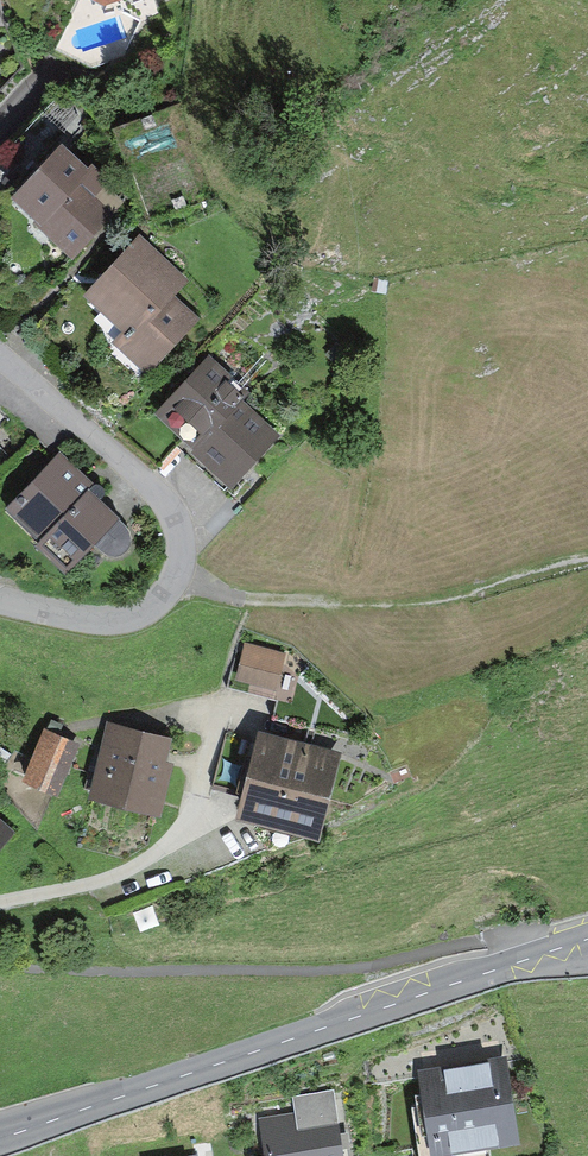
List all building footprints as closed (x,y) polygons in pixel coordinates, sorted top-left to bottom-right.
[(64,156),(21,202),(76,253),(119,208),(64,156)] [(192,263),(136,217),(84,277),(125,318),(159,343),(202,303),(187,275),(192,263)] [(194,455),(231,489),(274,442),(216,388),(221,383),(208,371),(164,418),(199,450),(194,455)] [(90,490),(60,461),(11,512),(71,569),(94,545),(105,555),(128,532),(87,493),(90,490)] [(286,654),(246,642),(235,679),(276,691),(286,654)] [(333,729),(254,702),(226,798),(309,824),(333,729)] [(172,722),(107,707),(89,782),(156,799),(172,722)] [(80,740),(44,725),(23,776),(58,791),(80,740)] [(424,1073),(436,1144),(515,1131),(503,1060),(424,1073)] [(260,1118),(265,1151),(257,1153),(257,1155),(345,1155),(334,1088),(292,1095),(295,1112),(260,1118)]
